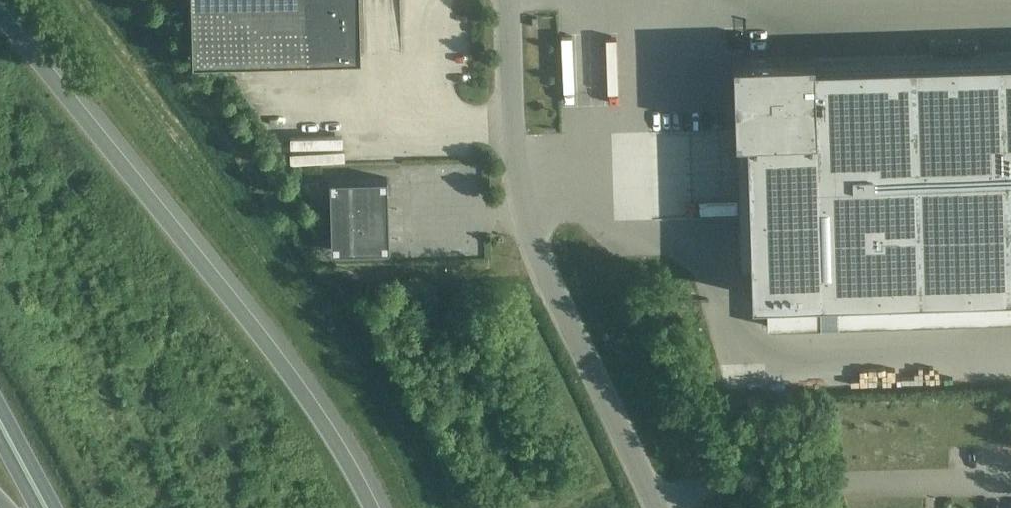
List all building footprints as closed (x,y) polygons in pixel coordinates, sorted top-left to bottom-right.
[(192,57),(360,53),(359,0),(191,0),(192,57)] [(732,52),(734,129),(745,129),(750,295),(1010,287),(1010,51),(813,57),(813,50),(732,52)] [(345,137),(290,137),(290,148),(345,148),(345,137)] [(331,249),(388,247),(387,202),(383,202),(383,196),(387,196),(387,176),(329,178),(331,249)]
